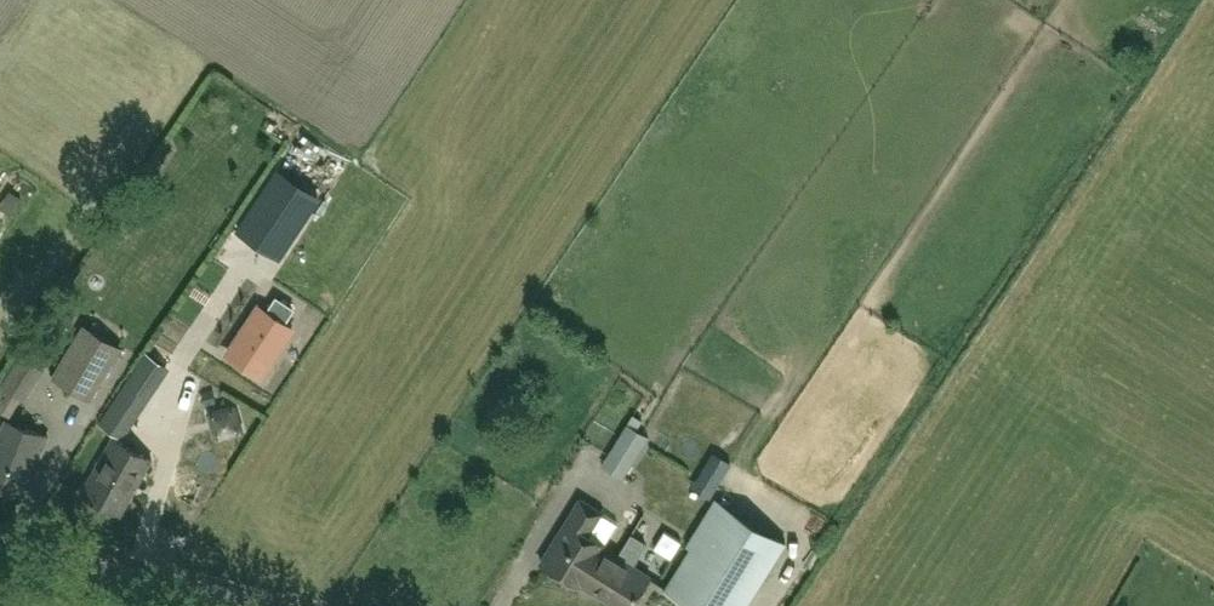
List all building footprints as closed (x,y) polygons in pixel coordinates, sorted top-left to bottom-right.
[(318,196),(278,170),(239,230),(279,256),(318,196)] [(258,307),(229,352),(262,374),(291,328),(283,323),(293,308),(277,297),(267,312),(258,307)] [(91,400),(123,346),(84,323),(52,376),(91,400)] [(25,400),(47,365),(23,351),(2,386),(25,400)] [(145,352),(98,423),(119,437),(165,366),(149,355),(145,352)] [(45,444),(48,436),(6,420),(0,434),(0,481),(23,490),(32,465),(36,466),(45,444)] [(629,422),(617,442),(638,455),(650,435),(629,422)] [(121,514),(152,459),(113,437),(82,493),(121,514)] [(722,450),(699,480),(715,493),(739,463),(722,450)] [(582,498),(542,562),(580,585),(582,582),(591,588),(603,569),(608,572),(619,556),(604,546),(619,522),(602,512),(603,511),(582,498)] [(720,502),(666,588),(694,605),(746,605),(785,543),(720,502)] [(619,556),(608,572),(603,569),(591,588),(621,605),(632,605),(651,576),(634,565),(647,543),(633,533),(619,556)]
